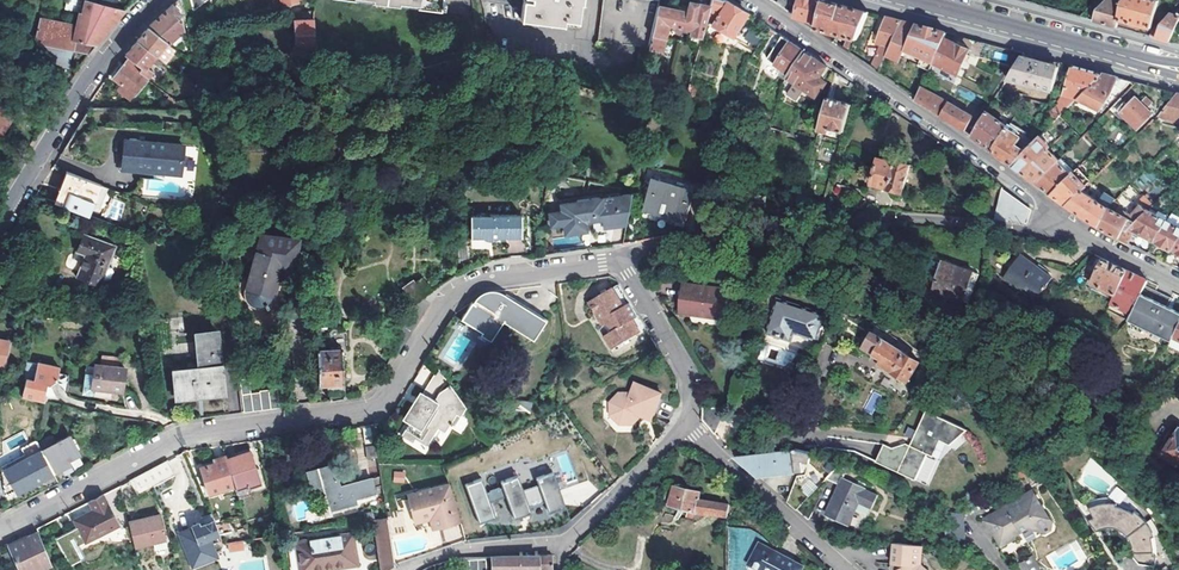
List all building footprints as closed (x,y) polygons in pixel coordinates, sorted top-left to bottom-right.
[(74,9),(74,28),(38,26),(34,44),(74,51),(90,54),(97,45),(97,44),(115,22),(126,9),(93,0),(87,0),(84,12),(74,9)] [(84,12),(87,0),(72,0),(70,9),(74,9),(84,12)] [(192,13),(209,0),(189,0),(192,13)] [(525,1),(522,18),(565,24),(566,19),(579,20),(582,1),(585,1),(585,0),(520,0),(525,1)] [(661,0),(605,0),(600,41),(650,47),(660,5),(661,0)] [(708,14),(716,17),(713,23),(732,36),(747,13),(726,0),(712,0),(711,5),(708,14)] [(795,1),(797,4),(799,4),(798,6),(796,15),(796,17),(809,20),(808,25),(816,30),(816,29),(823,0),(796,0),(795,1)] [(816,29),(855,39),(857,39),(869,12),(853,7),(826,0),(823,0),(816,29)] [(1119,20),(1123,1),(1125,0),(1118,0),(1117,2),(1110,0),(1107,0),(1095,12),(1093,20),(1093,21),(1099,22),(1117,27),(1119,20)] [(1154,0),(1125,0),(1123,1),(1119,20),(1133,24),(1151,29),(1158,1),(1154,0)] [(650,47),(650,49),(662,52),(669,25),(690,30),(689,33),(702,36),(708,14),(711,5),(691,1),(688,12),(660,5),(650,47)] [(181,13),(173,5),(153,24),(149,27),(168,44),(184,29),(183,21),(178,16),(181,13)] [(1169,13),(1159,22),(1158,21),(1149,36),(1157,38),(1170,42),(1171,27),(1177,16),(1169,13)] [(878,73),(886,57),(902,21),(892,18),(888,17),(879,35),(870,31),(861,50),(872,55),(868,66),(878,73)] [(297,20),(299,49),(316,48),(314,19),(297,20)] [(902,21),(886,57),(897,63),(902,55),(903,56),(905,51),(918,25),(908,22),(902,21)] [(918,25),(905,51),(915,56),(933,64),(945,39),(948,33),(932,29),(918,25)] [(137,41),(155,56),(161,62),(165,64),(176,50),(169,45),(168,44),(149,27),(148,28),(147,29),(137,41)] [(751,29),(744,37),(753,46),(761,38),(751,29)] [(801,49),(782,36),(767,57),(790,73),(805,51),(801,49)] [(969,39),(963,37),(961,46),(945,39),(933,64),(956,76),(967,55),(979,58),(983,42),(969,39)] [(847,39),(842,48),(849,53),(854,42),(847,39)] [(161,62),(155,56),(137,41),(134,45),(120,61),(123,64),(131,70),(133,68),(145,78),(155,67),(157,68),(161,62)] [(74,51),(34,44),(32,56),(72,63),(74,51)] [(790,73),(787,77),(795,82),(787,94),(796,99),(803,88),(816,97),(826,83),(819,78),(827,67),(805,51),(790,73)] [(933,64),(915,56),(911,64),(929,72),(933,64)] [(1007,80),(1053,92),(1057,78),(1060,68),(1040,63),(1021,58),(1007,80)] [(1060,68),(1057,78),(1068,81),(1062,102),(1050,115),(1056,121),(1061,116),(1078,99),(1102,74),(1085,69),(1061,63),(1060,68)] [(131,70),(123,64),(116,74),(124,80),(121,84),(134,95),(147,79),(145,78),(133,68),(131,70)] [(644,74),(641,90),(649,92),(652,76),(644,74)] [(1102,74),(1078,99),(1100,110),(1112,95),(1119,78),(1102,74)] [(661,78),(652,76),(649,92),(658,93),(661,78)] [(964,130),(972,136),(981,122),(950,104),(921,88),(916,98),(914,102),(935,113),(964,130)] [(1177,94),(1160,115),(1178,121),(1178,94),(1177,94)] [(167,109),(184,110),(168,97),(167,109)] [(844,132),(851,104),(828,97),(819,131),(830,133),(831,129),(844,132)] [(1122,98),(1110,110),(1115,115),(1119,111),(1138,131),(1153,116),(1147,110),(1153,104),(1147,98),(1142,103),(1136,98),(1129,106),(1122,98)] [(0,104),(0,130),(5,133),(17,114),(0,104)] [(993,151),(1009,127),(987,113),(981,122),(972,136),(988,148),(993,151)] [(166,123),(166,133),(185,133),(185,123),(166,123)] [(1025,134),(1010,124),(1009,127),(993,151),(1003,158),(1013,165),(1026,152),(1018,146),(1025,134)] [(1085,135),(1098,147),(1104,143),(1090,130),(1085,135)] [(1024,174),(1048,150),(1051,147),(1040,137),(1026,152),(1013,165),(1021,172),(1024,174)] [(167,143),(125,139),(121,169),(165,173),(167,143)] [(1098,147),(1094,152),(1100,157),(1104,153),(1098,147)] [(185,170),(193,170),(194,148),(186,148),(185,170)] [(1037,183),(1059,160),(1048,150),(1024,174),(1033,180),(1037,183)] [(1052,194),(1073,173),(1075,171),(1061,158),(1059,160),(1037,183),(1048,191),(1052,194)] [(873,185),(902,193),(909,166),(897,162),(896,164),(880,159),(873,185)] [(65,173),(53,205),(88,217),(92,209),(93,209),(95,204),(94,204),(100,186),(65,173)] [(1086,186),(1073,173),(1052,194),(1056,198),(1067,205),(1083,189),(1086,186)] [(686,218),(695,191),(656,178),(647,207),(686,218)] [(1099,200),(1083,189),(1067,205),(1081,215),(1097,226),(1108,207),(1109,206),(1116,199),(1106,192),(1099,200)] [(1005,191),(994,220),(1027,225),(1031,210),(1005,191)] [(601,198),(563,204),(564,211),(550,214),(551,226),(565,224),(566,233),(586,230),(585,221),(606,218),(605,227),(626,224),(632,193),(621,195),(620,199),(602,202),(601,198)] [(1128,220),(1109,206),(1108,207),(1097,226),(1115,236),(1118,237),(1118,238),(1123,229),(1126,231),(1146,212),(1140,206),(1128,220)] [(1167,222),(1146,212),(1126,231),(1123,229),(1118,238),(1129,243),(1136,232),(1156,241),(1167,222)] [(521,215),(470,218),(471,241),(522,238),(521,215)] [(1156,241),(1173,251),(1178,241),(1178,228),(1167,222),(1156,241)] [(83,232),(76,250),(83,253),(74,277),(99,285),(115,244),(83,232)] [(255,262),(247,291),(247,294),(248,297),(249,299),(250,301),(252,303),(254,305),(256,306),(258,307),(261,307),(264,307),(266,306),(269,305),(271,304),(273,302),(274,299),(275,297),(281,275),(280,275),(281,266),(296,268),(299,239),(261,233),(260,235),(263,236),(260,263),(255,262)] [(1173,251),(1166,261),(1172,263),(1173,264),(1178,257),(1178,241),(1173,251)] [(1005,280),(1036,303),(1045,290),(1047,292),(1050,288),(1048,287),(1053,279),(1023,256),(1005,280)] [(1092,286),(1114,298),(1128,272),(1115,265),(1096,256),(1082,272),(1095,279),(1092,286)] [(967,285),(972,272),(942,261),(931,292),(967,305),(973,287),(967,285)] [(967,285),(973,287),(978,274),(972,272),(967,285)] [(1128,272),(1114,298),(1110,306),(1131,317),(1146,286),(1149,282),(1131,274),(1128,272)] [(685,283),(680,313),(723,320),(728,290),(685,283)] [(591,301),(596,310),(610,333),(606,336),(613,349),(646,329),(619,284),(591,301)] [(1128,323),(1170,344),(1178,327),(1178,313),(1167,307),(1171,299),(1146,286),(1131,317),(1128,323)] [(490,341),(501,320),(536,340),(546,320),(503,296),(501,299),(498,297),(496,300),(493,299),(489,298),(488,298),(486,299),(482,300),(479,302),(477,305),(477,306),(473,304),(472,307),(468,305),(458,323),(482,337),(490,341)] [(769,332),(791,340),(794,331),(818,339),(827,314),(780,298),(775,313),(769,332)] [(617,359),(651,337),(646,329),(613,349),(606,336),(610,333),(596,310),(586,317),(609,356),(617,359)] [(501,320),(490,341),(482,337),(481,339),(491,345),(502,324),(534,342),(536,340),(501,320)] [(1170,344),(1168,346),(1178,351),(1178,327),(1170,344)] [(222,391),(215,330),(197,333),(201,369),(175,372),(178,395),(222,391)] [(881,363),(909,380),(920,361),(873,332),(865,347),(883,359),(881,363)] [(329,399),(344,396),(344,378),(345,378),(344,371),(343,371),(342,348),(339,348),(339,346),(331,347),(330,348),(317,348),(318,383),(328,382),(329,399)] [(100,366),(118,368),(119,358),(101,356),(100,366)] [(26,378),(22,396),(43,401),(45,394),(43,393),(46,382),(50,383),(56,379),(59,367),(37,362),(33,380),(26,378)] [(123,368),(118,368),(100,366),(94,366),(93,374),(92,382),(81,381),(80,387),(121,392),(123,368)] [(468,411),(438,366),(413,406),(417,408),(402,433),(413,440),(416,436),(427,443),(438,426),(445,430),(451,422),(453,423),(454,421),(452,420),(457,411),(468,411)] [(92,382),(93,374),(81,373),(81,381),(92,382)] [(238,382),(241,411),(277,407),(272,377),(238,382)] [(664,392),(637,382),(633,393),(621,393),(612,402),(611,414),(620,424),(633,424),(643,414),(654,418),(664,392)] [(949,403),(944,409),(950,414),(955,408),(949,403)] [(878,463),(917,482),(930,455),(935,457),(943,441),(953,446),(967,429),(926,409),(909,444),(905,442),(900,444),(897,450),(887,445),(878,463)] [(452,428),(460,434),(470,422),(462,416),(452,428)] [(374,425),(362,426),(367,459),(379,457),(374,425)] [(1153,449),(1158,453),(1172,435),(1167,431),(1153,449)] [(1175,437),(1172,435),(1158,453),(1178,468),(1178,431),(1175,437)] [(36,441),(52,472),(60,468),(63,473),(71,469),(66,460),(78,453),(69,434),(52,443),(48,436),(36,441)] [(17,490),(52,472),(36,441),(37,439),(8,454),(13,464),(6,467),(17,490)] [(797,468),(797,472),(804,471),(804,468),(808,469),(806,474),(798,475),(788,502),(797,510),(827,478),(840,464),(795,449),(737,457),(756,474),(793,469),(797,468)] [(251,452),(226,459),(234,485),(237,492),(247,489),(246,486),(260,481),(251,452)] [(174,455),(129,480),(138,495),(182,471),(174,455)] [(226,459),(226,456),(214,459),(215,462),(201,466),(209,492),(234,485),(226,459)] [(840,464),(827,478),(840,484),(827,513),(848,523),(859,500),(872,506),(877,493),(843,478),(848,467),(840,464)] [(333,466),(306,473),(310,487),(321,484),(329,512),(357,505),(356,499),(373,494),(369,479),(339,487),(333,466)] [(760,477),(797,472),(797,468),(793,469),(756,474),(760,477)] [(405,482),(405,471),(393,471),(393,482),(405,482)] [(549,513),(565,509),(555,473),(536,478),(538,486),(522,490),(518,476),(502,480),(512,517),(547,507),(549,513)] [(465,484),(480,527),(513,516),(509,506),(507,507),(501,487),(486,492),(481,479),(465,484)] [(400,496),(409,520),(418,516),(423,505),(430,509),(429,512),(430,516),(433,524),(455,516),(441,480),(400,496)] [(702,498),(703,492),(677,486),(673,505),(698,511),(699,510),(725,516),(728,504),(702,498)] [(1119,505),(1127,495),(1116,486),(1108,496),(1119,505)] [(85,542),(118,525),(102,494),(89,501),(93,509),(74,520),(79,529),(85,542)] [(1056,528),(1036,497),(989,526),(1005,551),(1018,543),(1018,540),(1031,531),(1051,536),(1055,533),(1056,528)] [(1094,506),(1088,508),(1094,518),(1089,521),(1096,530),(1100,528),(1105,526),(1109,525),(1118,527),(1122,529),(1126,532),(1130,537),(1132,541),(1134,546),(1134,550),(1133,556),(1140,564),(1155,565),(1156,563),(1157,557),(1153,556),(1153,551),(1152,544),(1151,537),(1155,536),(1153,532),(1150,526),(1146,521),(1142,516),(1139,514),(1134,511),(1133,512),(1128,509),(1123,507),(1117,506),(1118,504),(1108,503),(1094,506)] [(418,516),(409,520),(410,523),(416,521),(425,517),(430,530),(457,519),(455,516),(433,524),(430,516),(429,512),(430,509),(423,505),(418,516)] [(192,527),(198,541),(209,537),(219,533),(219,532),(211,513),(201,517),(204,523),(200,525),(199,522),(191,525),(192,527)] [(952,536),(964,536),(963,513),(951,514),(952,536)] [(167,540),(161,515),(128,522),(135,547),(167,540)] [(387,517),(373,519),(382,569),(385,569),(394,563),(387,517)] [(460,526),(443,529),(445,542),(462,538),(460,526)] [(209,537),(198,541),(192,527),(179,533),(193,566),(217,556),(209,537)] [(85,542),(79,529),(54,541),(68,569),(87,560),(80,545),(85,542)] [(8,546),(19,569),(41,569),(51,566),(49,560),(50,559),(38,531),(28,536),(22,539),(8,546)] [(22,539),(28,536),(26,532),(7,542),(8,546),(22,539)] [(352,533),(296,542),(300,569),(318,569),(357,563),(352,533)] [(244,541),(227,542),(228,551),(245,550),(244,541)] [(760,543),(750,565),(760,569),(802,569),(804,565),(760,543)] [(919,564),(921,548),(893,545),(891,563),(893,567),(894,569),(927,569),(919,564)] [(491,556),(492,569),(539,569),(552,569),(552,555),(491,556)] [(459,560),(459,569),(485,569),(484,559),(459,560)]
